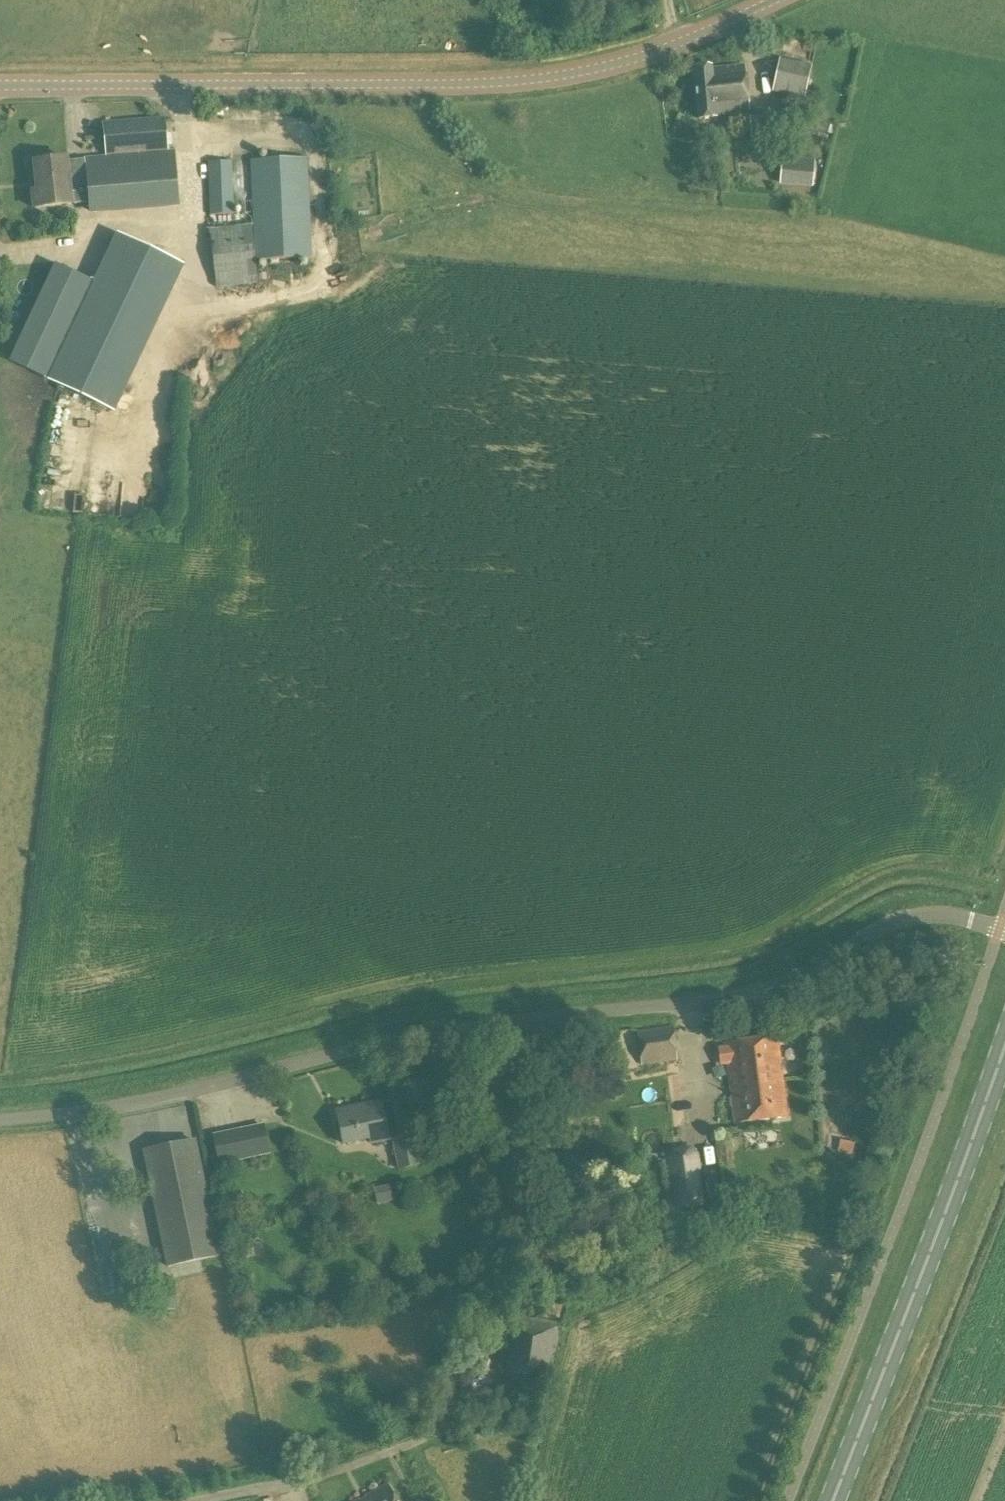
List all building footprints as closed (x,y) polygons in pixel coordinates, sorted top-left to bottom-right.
[(804,99),(812,66),(779,59),(772,92),(804,99)] [(698,120),(715,119),(714,113),(749,110),(745,66),(694,71),(698,120)] [(751,141),(779,138),(777,114),(749,117),(751,141)] [(165,119),(103,123),(105,152),(167,147),(165,119)] [(34,190),(30,191),(33,211),(73,207),(72,189),(88,188),(90,214),(179,206),(174,146),(84,154),(84,157),(84,158),(86,170),(86,180),(84,180),(72,182),(72,180),(68,180),(68,179),(34,182),(34,190)] [(31,162),(34,182),(68,179),(68,180),(72,180),(72,182),(84,180),(86,180),(86,170),(84,158),(84,157),(31,162)] [(251,225),(199,231),(206,290),(257,283),(255,261),(312,258),(307,158),(249,161),(251,225)] [(811,188),(814,161),(783,158),(781,185),(811,188)] [(210,216),(234,215),(231,161),(207,162),(210,216)] [(54,264),(8,362),(44,379),(90,281),(54,264)] [(641,1065),(677,1060),(672,1027),(637,1032),(641,1065)] [(763,1081),(784,1078),(779,1038),(725,1045),(730,1086),(747,1084),(754,1090),(765,1089),(763,1081)] [(747,1084),(730,1086),(735,1124),(789,1117),(784,1078),(763,1081),(765,1089),(754,1090),(747,1084)] [(388,1139),(381,1102),(367,1105),(367,1106),(336,1112),(344,1143),(371,1138),(372,1143),(388,1139)] [(264,1124),(212,1135),(219,1166),(270,1155),(264,1124)] [(414,1138),(413,1134),(391,1139),(398,1171),(420,1166),(419,1160),(425,1159),(421,1137),(414,1138)] [(836,1149),(850,1151),(852,1138),(837,1136),(836,1149)] [(168,1267),(218,1256),(194,1141),(144,1151),(168,1267)] [(673,1210),(705,1205),(698,1154),(690,1147),(672,1150),(666,1159),(673,1210)] [(707,1201),(720,1200),(716,1171),(703,1173),(707,1201)] [(682,1228),(707,1224),(705,1207),(679,1211),(682,1228)] [(550,1380),(559,1332),(510,1324),(502,1371),(550,1380)] [(542,1432),(542,1421),(526,1421),(526,1432),(542,1432)] [(387,1485),(357,1500),(396,1500),(387,1485)]
